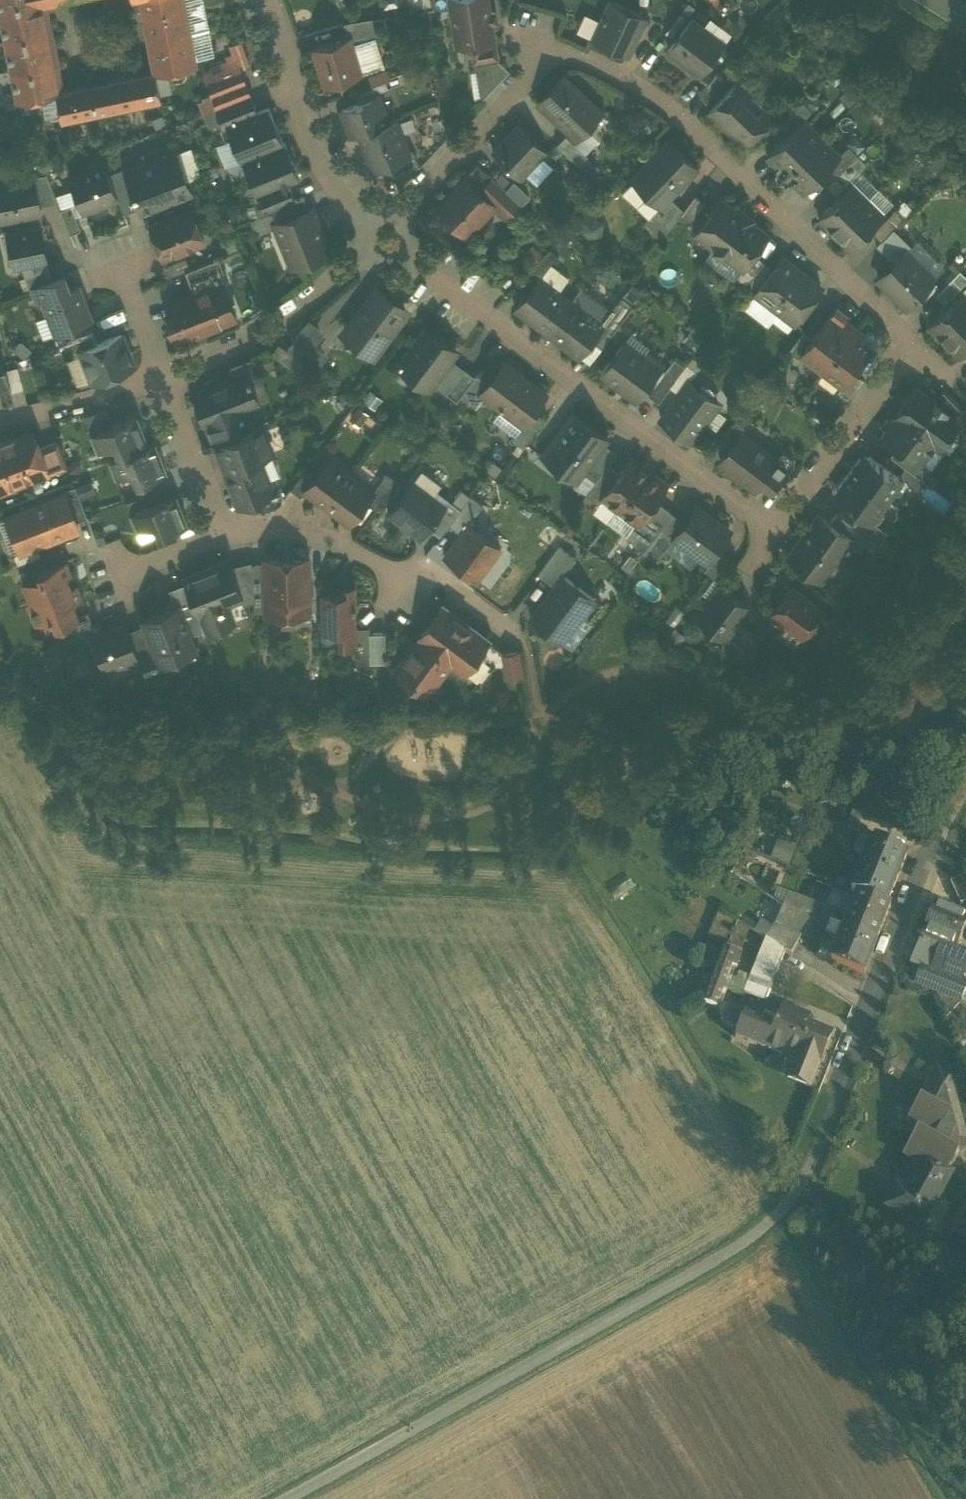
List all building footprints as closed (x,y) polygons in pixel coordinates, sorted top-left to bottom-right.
[(0,10),(41,1),(40,0),(0,0),(0,9),(0,10)] [(143,9),(186,1),(186,0),(141,0),(143,9)] [(425,7),(424,0),(410,0),(411,9),(425,7)] [(476,60),(495,57),(498,57),(488,0),(449,0),(457,45),(473,42),(476,60)] [(630,54),(647,16),(612,0),(609,0),(592,37),(630,54)] [(47,31),(41,1),(0,10),(6,39),(47,31)] [(143,9),(148,38),(192,29),(187,5),(186,1),(143,9)] [(204,1),(187,5),(192,29),(209,26),(204,1)] [(350,34),(353,42),(370,37),(377,35),(372,16),(349,20),(344,21),(348,35),(350,34)] [(669,48),(700,72),(722,42),(703,28),(704,26),(692,17),(669,48)] [(192,31),(197,57),(215,53),(209,26),(192,31)] [(197,57),(192,31),(192,29),(148,38),(155,68),(155,70),(156,69),(167,67),(198,61),(197,57)] [(53,60),(47,31),(6,39),(12,69),(53,60)] [(324,83),(362,71),(353,42),(350,34),(348,35),(313,46),(324,83)] [(370,37),(353,42),(362,71),(379,66),(370,37)] [(216,78),(217,77),(242,68),(242,67),(251,64),(242,39),(233,43),(237,55),(212,64),(212,66),(216,78)] [(476,60),(482,98),(492,88),(509,70),(495,57),(476,60)] [(58,87),(53,60),(12,69),(18,97),(41,93),(58,89),(58,87)] [(208,81),(216,78),(212,66),(203,70),(208,81)] [(156,69),(161,93),(172,91),(167,67),(156,69)] [(155,68),(107,78),(113,106),(162,96),(161,93),(156,69),(155,70),(155,68)] [(217,77),(227,102),(250,92),(251,92),(242,68),(217,77)] [(699,91),(707,100),(727,80),(718,71),(699,91)] [(539,101),(577,137),(603,110),(564,74),(539,101)] [(212,93),(217,106),(227,102),(217,77),(216,78),(208,81),(212,93)] [(64,116),(113,106),(107,78),(58,87),(58,89),(64,116)] [(376,83),(378,90),(392,85),(389,78),(376,83)] [(709,110),(743,143),(774,112),(740,78),(709,110)] [(355,90),(360,102),(379,94),(375,83),(355,90)] [(46,119),(64,116),(58,89),(41,93),(46,119)] [(256,105),(250,92),(227,102),(217,106),(222,117),(218,118),(221,127),(227,125),(226,124),(251,113),(249,108),(256,105)] [(204,110),(217,106),(212,93),(207,94),(206,97),(202,98),(201,100),(203,107),(203,108),(204,110)] [(341,108),(351,134),(359,132),(389,120),(379,94),(360,102),(341,108)] [(778,125),(786,134),(803,117),(803,118),(813,108),(803,99),(778,125)] [(258,111),(256,105),(249,108),(251,113),(258,111)] [(209,122),(218,118),(222,117),(217,106),(204,111),(209,122)] [(286,141),(283,142),(269,106),(258,111),(251,113),(226,124),(227,125),(232,137),(241,159),(243,158),(249,173),(257,192),(257,193),(282,183),(289,180),(300,176),(286,141)] [(776,174),(779,179),(822,135),(803,118),(803,117),(786,134),(767,153),(779,164),(777,166),(776,170),(776,174)] [(359,132),(373,169),(389,163),(411,155),(397,118),(389,120),(359,132)] [(493,149),(521,176),(547,149),(518,123),(493,149)] [(557,143),(580,165),(589,155),(566,133),(557,143)] [(840,153),(822,135),(779,179),(785,182),(788,182),(792,180),(794,179),(795,181),(805,190),(824,171),(840,154),(840,153)] [(225,165),(228,164),(241,159),(232,137),(217,143),(225,165)] [(660,204),(660,205),(670,194),(698,165),(669,138),(649,158),(651,160),(633,179),(660,204)] [(824,171),(832,179),(851,160),(858,153),(849,144),(840,153),(840,154),(824,171)] [(190,147),(177,152),(187,177),(199,172),(190,147)] [(139,205),(141,209),(191,189),(187,177),(177,152),(127,171),(126,171),(139,205)] [(389,163),(393,174),(419,164),(414,153),(411,155),(389,163)] [(243,158),(241,159),(228,164),(233,179),(249,173),(243,158)] [(476,188),(480,191),(494,176),(474,158),(461,172),(467,178),(477,187),(476,188)] [(75,186),(84,208),(118,195),(109,172),(105,160),(70,174),(75,186)] [(859,168),(851,160),(832,179),(828,184),(836,192),(849,179),(859,168)] [(118,195),(124,211),(139,205),(126,171),(127,171),(125,165),(109,172),(118,195)] [(852,182),(868,197),(878,187),(859,168),(849,179),(852,182)] [(35,174),(41,204),(58,200),(55,194),(47,172),(35,174)] [(42,210),(41,204),(35,174),(0,182),(0,219),(42,210)] [(494,176),(480,191),(494,204),(507,216),(521,202),(494,176)] [(466,233),(494,204),(480,191),(476,188),(477,187),(467,178),(439,207),(466,233)] [(284,189),(291,186),(289,180),(282,183),(284,189)] [(828,226),(834,232),(868,197),(852,182),(839,195),(819,216),(828,225),(828,226)] [(259,214),(271,209),(296,199),(291,186),(284,189),(282,183),(257,193),(257,192),(252,194),(259,214)] [(71,204),(74,212),(84,208),(75,186),(55,194),(58,201),(61,208),(71,204)] [(892,201),(878,187),(868,197),(882,211),(892,201)] [(681,213),(691,220),(706,200),(696,193),(684,208),(681,213)] [(645,220),(663,237),(681,213),(684,208),(670,194),(660,205),(660,204),(645,220)] [(305,195),(296,199),(271,209),(275,220),(310,207),(305,195)] [(743,267),(743,268),(755,251),(769,232),(752,220),(754,217),(743,209),(741,211),(721,196),(721,197),(700,225),(711,234),(706,240),(743,267)] [(882,211),(868,197),(834,232),(839,237),(841,237),(851,247),(875,222),(884,213),(882,211)] [(61,208),(70,232),(81,228),(74,212),(71,204),(61,208)] [(276,225),(291,265),(331,249),(313,205),(310,207),(275,220),(274,221),(276,225)] [(873,230),(881,238),(894,226),(905,214),(896,206),(878,224),(873,230)] [(162,255),(162,256),(189,246),(188,242),(199,238),(200,241),(202,240),(189,207),(150,223),(150,224),(151,223),(163,255),(162,255)] [(271,209),(259,214),(253,216),(259,232),(276,225),(274,221),(275,220),(271,209)] [(603,214),(584,215),(586,234),(605,232),(603,214)] [(15,264),(22,263),(32,261),(46,258),(39,223),(8,229),(15,264)] [(695,232),(706,240),(711,234),(700,225),(695,232)] [(911,243),(894,226),(881,238),(877,243),(894,260),(905,248),(905,249),(911,243)] [(188,242),(189,246),(200,241),(199,238),(188,242)] [(915,239),(911,243),(905,249),(933,276),(943,266),(915,239)] [(517,282),(528,290),(538,277),(539,278),(551,262),(558,253),(550,247),(517,282)] [(878,276),(907,304),(934,277),(933,276),(905,249),(905,248),(894,260),(878,276)] [(737,274),(747,281),(764,258),(755,251),(743,268),(743,267),(737,274)] [(219,255),(206,260),(210,271),(224,266),(219,255)] [(756,290),(795,319),(821,284),(782,255),(774,266),(757,289),(756,290)] [(168,275),(186,268),(190,267),(186,256),(164,264),(168,275)] [(46,258),(32,261),(36,271),(49,266),(46,258)] [(747,282),(757,289),(774,266),(765,258),(747,282)] [(206,260),(190,267),(186,268),(190,280),(202,276),(205,286),(220,281),(221,282),(227,280),(228,279),(224,266),(210,271),(206,260)] [(26,274),(36,271),(32,261),(22,263),(26,274)] [(569,276),(551,262),(539,278),(557,291),(559,289),(559,290),(569,276)] [(26,274),(31,285),(53,277),(49,266),(36,271),(26,274)] [(961,284),(965,279),(965,273),(960,267),(952,275),(961,284)] [(38,301),(43,299),(42,298),(70,287),(65,273),(53,277),(31,285),(38,301)] [(936,292),(945,300),(961,284),(952,275),(936,292)] [(190,280),(194,291),(205,286),(202,276),(190,280)] [(515,307),(547,331),(571,299),(559,290),(559,289),(557,291),(539,278),(538,277),(528,290),(515,307)] [(167,320),(175,339),(227,319),(220,302),(228,300),(221,282),(220,281),(205,286),(194,291),(168,301),(175,317),(167,320)] [(80,283),(70,287),(42,298),(43,299),(50,317),(54,315),(59,329),(55,331),(55,332),(93,317),(80,283)] [(345,329),(375,352),(406,310),(376,287),(345,329)] [(943,339),(965,316),(965,293),(962,289),(928,323),(938,332),(938,334),(943,339)] [(611,307),(623,317),(633,304),(621,294),(611,307)] [(584,309),(571,299),(547,331),(579,355),(592,338),(602,325),(599,323),(583,311),(584,309)] [(220,302),(227,319),(234,316),(228,300),(220,302)] [(838,303),(830,313),(840,321),(844,316),(844,317),(849,311),(838,303)] [(592,338),(602,345),(623,317),(611,307),(599,323),(602,325),(592,338)] [(801,352),(822,367),(854,324),(844,317),(844,316),(840,321),(830,313),(813,335),(801,351),(801,352)] [(50,317),(55,331),(59,329),(54,315),(50,317)] [(943,339),(948,344),(950,344),(960,353),(965,347),(965,316),(943,339)] [(288,345),(313,365),(323,352),(310,342),(320,329),(307,320),(288,345)] [(864,332),(854,324),(822,367),(842,382),(843,383),(853,368),(871,344),(861,337),(864,332)] [(399,363),(429,385),(433,380),(451,356),(457,348),(427,326),(399,363)] [(861,337),(871,344),(879,334),(868,326),(864,332),(861,337)] [(789,348),(798,356),(801,352),(801,351),(813,335),(804,328),(789,348)] [(60,343),(66,358),(76,354),(76,350),(81,349),(81,347),(98,341),(93,330),(60,343)] [(81,349),(93,379),(134,363),(122,331),(98,341),(81,347),(81,349)] [(271,351),(297,370),(305,359),(280,340),(271,351)] [(602,371),(637,397),(660,366),(646,355),(645,357),(624,342),(602,371)] [(10,386),(4,363),(0,348),(0,388),(10,386)] [(247,371),(251,380),(262,376),(255,358),(254,355),(231,364),(235,375),(247,371)] [(675,377),(670,384),(680,391),(689,380),(701,362),(691,355),(684,365),(675,377)] [(433,380),(447,390),(465,366),(451,356),(433,380)] [(674,357),(665,370),(675,377),(684,365),(674,357)] [(504,405),(525,421),(534,408),(547,391),(504,359),(488,381),(481,391),(485,394),(502,407),(504,405)] [(11,390),(24,387),(20,373),(17,360),(4,363),(10,386),(11,390)] [(476,374),(465,366),(447,390),(457,398),(461,394),(476,374)] [(838,388),(848,395),(863,375),(853,368),(843,383),(842,382),(838,388)] [(32,370),(20,373),(24,387),(27,399),(39,396),(32,370)] [(648,392),(659,399),(670,384),(675,377),(665,370),(648,392)] [(195,391),(214,439),(224,435),(253,424),(246,406),(259,401),(251,380),(247,371),(235,375),(195,391)] [(477,372),(476,374),(461,394),(476,405),(485,394),(481,391),(488,381),(477,372)] [(661,416),(691,439),(706,419),(716,406),(719,402),(689,380),(680,391),(661,416)] [(904,404),(898,412),(935,439),(940,442),(953,424),(957,418),(946,410),(947,408),(939,402),(935,399),(917,386),(911,395),(908,394),(905,396),(903,399),(903,402),(904,404)] [(942,389),(935,399),(939,402),(946,393),(942,389)] [(959,428),(965,419),(965,412),(946,393),(939,402),(947,408),(946,410),(957,418),(953,424),(959,428)] [(360,422),(370,409),(358,401),(349,413),(360,422)] [(502,407),(494,417),(515,433),(525,421),(504,405),(502,407)] [(716,406),(706,419),(715,426),(725,413),(716,406)] [(85,413),(92,430),(114,421),(108,407),(85,413)] [(513,436),(523,444),(544,416),(534,408),(525,421),(515,433),(513,436)] [(575,477),(577,479),(584,469),(605,442),(608,437),(573,411),(542,452),(560,466),(563,462),(578,474),(575,477)] [(110,456),(110,457),(156,439),(155,439),(149,441),(137,412),(114,421),(92,430),(99,448),(115,442),(119,453),(110,456)] [(921,459),(935,439),(898,412),(895,417),(892,416),(889,417),(887,420),(886,424),(888,426),(883,433),(898,444),(902,447),(920,460),(921,459)] [(716,445),(725,452),(741,431),(742,431),(746,425),(736,418),(716,445)] [(224,435),(229,447),(250,439),(248,433),(264,426),(262,421),(253,424),(224,435)] [(219,451),(226,469),(261,456),(274,451),(264,426),(248,433),(250,439),(229,447),(219,451)] [(32,478),(31,476),(47,470),(49,470),(39,445),(33,429),(16,436),(16,435),(15,435),(0,441),(0,490),(32,478)] [(755,487),(763,477),(778,458),(776,457),(742,431),(741,431),(725,452),(720,458),(729,465),(727,466),(755,487)] [(224,435),(214,439),(219,451),(229,447),(224,435)] [(47,472),(48,473),(69,465),(59,438),(39,445),(49,470),(47,470),(47,472)] [(167,469),(156,439),(110,457),(117,474),(133,468),(138,481),(160,472),(167,469)] [(584,469),(597,478),(602,471),(617,451),(605,442),(584,469)] [(891,453),(895,456),(902,447),(898,444),(891,453)] [(783,447),(776,457),(778,458),(763,477),(773,485),(785,469),(789,468),(795,461),(794,456),(783,447)] [(895,456),(906,464),(920,475),(928,464),(921,459),(920,460),(902,447),(895,456)] [(865,450),(860,456),(865,460),(869,454),(865,450)] [(860,456),(849,471),(888,499),(895,490),(900,493),(908,482),(898,475),(869,454),(865,460),(860,456)] [(637,521),(656,497),(668,481),(632,455),(620,471),(602,495),(603,496),(637,521)] [(274,490),(261,456),(226,469),(239,504),(257,497),(257,496),(274,490)] [(306,487),(350,520),(366,499),(373,489),(329,457),(315,475),(306,487)] [(560,466),(575,477),(578,474),(563,462),(560,466)] [(588,491),(600,500),(603,496),(602,495),(620,471),(609,463),(588,491)] [(925,479),(920,475),(906,464),(899,474),(918,488),(925,479)] [(292,486),(302,493),(306,487),(315,475),(306,468),(292,486)] [(441,483),(422,468),(412,481),(431,496),(433,494),(437,488),(441,483)] [(366,499),(376,507),(398,478),(388,470),(373,489),(366,499)] [(862,512),(872,520),(880,509),(888,499),(849,471),(838,486),(843,489),(838,495),(862,512)] [(142,492),(144,491),(165,483),(160,472),(138,481),(142,492)] [(390,511),(422,536),(429,526),(445,503),(433,494),(431,496),(412,481),(390,511)] [(65,491),(76,519),(88,514),(76,483),(63,488),(64,491),(65,491)] [(169,494),(165,483),(144,491),(148,502),(169,494)] [(843,489),(838,486),(834,492),(838,495),(843,489)] [(257,497),(262,509),(279,503),(285,495),(281,487),(274,490),(257,496),(257,497)] [(449,497),(437,488),(433,494),(445,503),(449,497)] [(10,512),(24,548),(37,542),(79,526),(76,519),(65,491),(64,491),(12,511),(10,512)] [(154,521),(159,534),(188,522),(176,491),(169,494),(148,502),(144,491),(142,492),(126,498),(138,527),(154,521)] [(471,494),(461,506),(449,522),(461,532),(469,522),(484,503),(471,494)] [(440,534),(449,522),(461,506),(449,497),(445,503),(429,526),(440,534)] [(649,523),(658,530),(673,511),(656,497),(637,521),(633,526),(642,532),(649,523)] [(675,535),(707,559),(730,529),(698,504),(686,520),(675,535)] [(885,512),(880,509),(872,520),(877,524),(878,523),(885,512)] [(859,548),(869,534),(854,523),(837,510),(830,520),(852,537),(849,540),(859,548)] [(686,520),(673,511),(658,530),(651,539),(664,549),(675,535),(686,520)] [(24,548),(10,512),(0,516),(14,551),(15,551),(24,548)] [(788,554),(821,578),(849,540),(852,537),(830,520),(818,512),(788,554)] [(862,512),(854,523),(869,534),(878,541),(887,530),(878,523),(877,524),(872,520),(862,512)] [(445,554),(475,576),(489,557),(491,559),(501,546),(469,522),(461,532),(445,554)] [(41,554),(37,542),(24,548),(15,551),(19,562),(31,558),(41,554)] [(539,572),(555,584),(563,574),(576,556),(560,544),(539,572)] [(31,558),(36,569),(39,568),(38,568),(66,557),(61,546),(41,554),(31,558)] [(705,568),(714,576),(729,556),(719,549),(705,568)] [(27,600),(27,601),(78,581),(78,580),(72,583),(68,573),(73,571),(67,557),(66,557),(38,568),(39,568),(41,573),(22,580),(30,599),(27,600)] [(204,628),(204,629),(231,619),(224,602),(241,596),(243,595),(231,564),(228,557),(183,575),(185,581),(204,628)] [(267,607),(267,611),(309,610),(308,590),(311,590),(311,573),(308,573),(308,557),(266,558),(266,563),(267,607)] [(244,603),(254,599),(252,563),(252,559),(231,564),(243,595),(241,596),(244,603)] [(266,563),(252,563),(254,599),(255,607),(267,607),(266,563)] [(530,617),(559,639),(576,617),(578,619),(594,597),(563,574),(555,584),(530,617)] [(84,595),(78,581),(27,601),(35,621),(53,614),(56,623),(67,619),(81,613),(75,599),(84,595)] [(180,601),(192,632),(204,628),(185,581),(170,587),(176,603),(180,601)] [(324,627),(339,627),(355,626),(355,628),(357,628),(357,625),(356,582),(354,582),(354,583),(345,583),(343,583),(343,590),(323,591),(323,590),(321,590),(322,629),(324,629),(324,627)] [(698,617),(722,635),(735,618),(746,603),(722,585),(698,617)] [(787,623),(804,635),(822,609),(790,586),(770,613),(771,619),(771,621),(778,626),(786,624),(787,623)] [(154,649),(157,658),(192,644),(196,642),(192,632),(180,601),(176,603),(141,617),(144,622),(146,628),(154,649)] [(443,604),(419,636),(451,660),(464,670),(488,638),(443,604)] [(67,619),(71,630),(95,621),(94,619),(93,620),(89,610),(81,613),(67,619)] [(732,655),(749,667),(755,660),(756,634),(735,618),(722,635),(738,647),(732,655)] [(92,634),(105,668),(137,656),(139,655),(131,634),(128,628),(126,621),(92,634)] [(144,622),(128,628),(131,634),(146,628),(144,622)] [(357,653),(370,653),(370,631),(370,625),(357,625),(357,628),(358,643),(357,643),(357,653)] [(358,643),(357,628),(355,628),(355,626),(339,627),(340,643),(357,643),(358,643)] [(131,634),(139,655),(154,649),(146,628),(131,634)] [(386,631),(370,631),(370,653),(370,661),(386,661),(386,631)] [(430,689),(451,660),(419,636),(395,668),(414,682),(417,679),(430,689)] [(197,655),(192,644),(157,658),(159,662),(162,669),(197,655)] [(139,655),(137,656),(142,669),(159,662),(157,658),(154,649),(139,655)] [(503,652),(507,678),(514,677),(523,675),(519,650),(503,652)] [(864,819),(852,815),(848,828),(859,832),(864,819)] [(853,857),(864,861),(871,845),(860,841),(853,857)] [(797,849),(778,842),(770,861),(789,869),(797,849)] [(851,894),(859,896),(887,908),(905,861),(906,859),(871,845),(864,861),(851,894)] [(628,878),(606,890),(613,902),(635,890),(628,878)] [(950,885),(960,907),(965,904),(965,892),(961,880),(950,885)] [(832,892),(825,911),(849,920),(856,902),(832,892)] [(806,918),(807,918),(812,906),(788,896),(783,909),(806,918)] [(849,920),(844,933),(876,945),(890,909),(887,908),(859,896),(856,902),(849,920)] [(825,911),(812,906),(807,918),(830,927),(844,933),(849,920),(825,911)] [(921,939),(956,953),(957,952),(965,929),(965,919),(935,906),(921,939)] [(755,932),(767,940),(787,952),(786,954),(792,957),(802,937),(823,947),(830,927),(807,918),(806,918),(783,909),(775,926),(771,934),(758,926),(755,932)] [(876,945),(844,933),(830,927),(823,947),(820,953),(830,956),(833,958),(831,964),(858,975),(864,977),(876,945)] [(957,952),(956,953),(921,939),(910,967),(922,972),(924,966),(962,981),(965,971),(965,957),(961,955),(961,954),(957,952)] [(765,1004),(786,954),(787,952),(767,940),(749,984),(744,996),(765,1004)] [(705,1005),(717,1010),(724,991),(729,977),(732,968),(736,969),(741,958),(725,952),(705,1005)] [(916,985),(954,1001),(960,986),(962,981),(924,966),(922,972),(916,985)] [(744,996),(749,984),(729,977),(724,991),(743,999),(744,996)] [(960,986),(954,1001),(961,1003),(965,992),(965,989),(960,986)] [(790,1077),(812,1086),(831,1037),(807,1027),(811,1018),(784,1007),(777,1026),(776,1028),(769,1025),(770,1023),(745,1013),(745,1014),(739,1029),(736,1036),(735,1039),(795,1063),(790,1077)] [(722,1023),(726,1024),(732,1009),(728,1008),(722,1023)] [(726,1024),(739,1029),(745,1014),(732,1009),(726,1024)] [(959,1155),(960,1156),(965,1145),(965,1141),(949,1081),(944,1090),(937,1067),(927,1086),(928,1086),(950,1098),(947,1102),(950,1102),(952,1103),(953,1106),(953,1108),(953,1110),(952,1112),(950,1114),(958,1118),(961,1127),(959,1130),(960,1132),(961,1134),(961,1136),(960,1139),(958,1140),(965,1144),(959,1155)] [(910,1163),(921,1169),(925,1161),(948,1174),(959,1155),(965,1144),(958,1140),(960,1139),(961,1136),(961,1134),(960,1132),(959,1130),(961,1127),(958,1118),(950,1114),(952,1112),(953,1110),(953,1108),(953,1106),(952,1103),(950,1102),(947,1102),(950,1098),(928,1086),(912,1115),(918,1132),(910,1147),(907,1152),(914,1156),(910,1163)] [(910,1147),(903,1160),(910,1163),(914,1156),(907,1152),(910,1147)] [(953,1177),(948,1174),(925,1161),(921,1169),(907,1194),(897,1189),(886,1210),(923,1230),(953,1177)]
